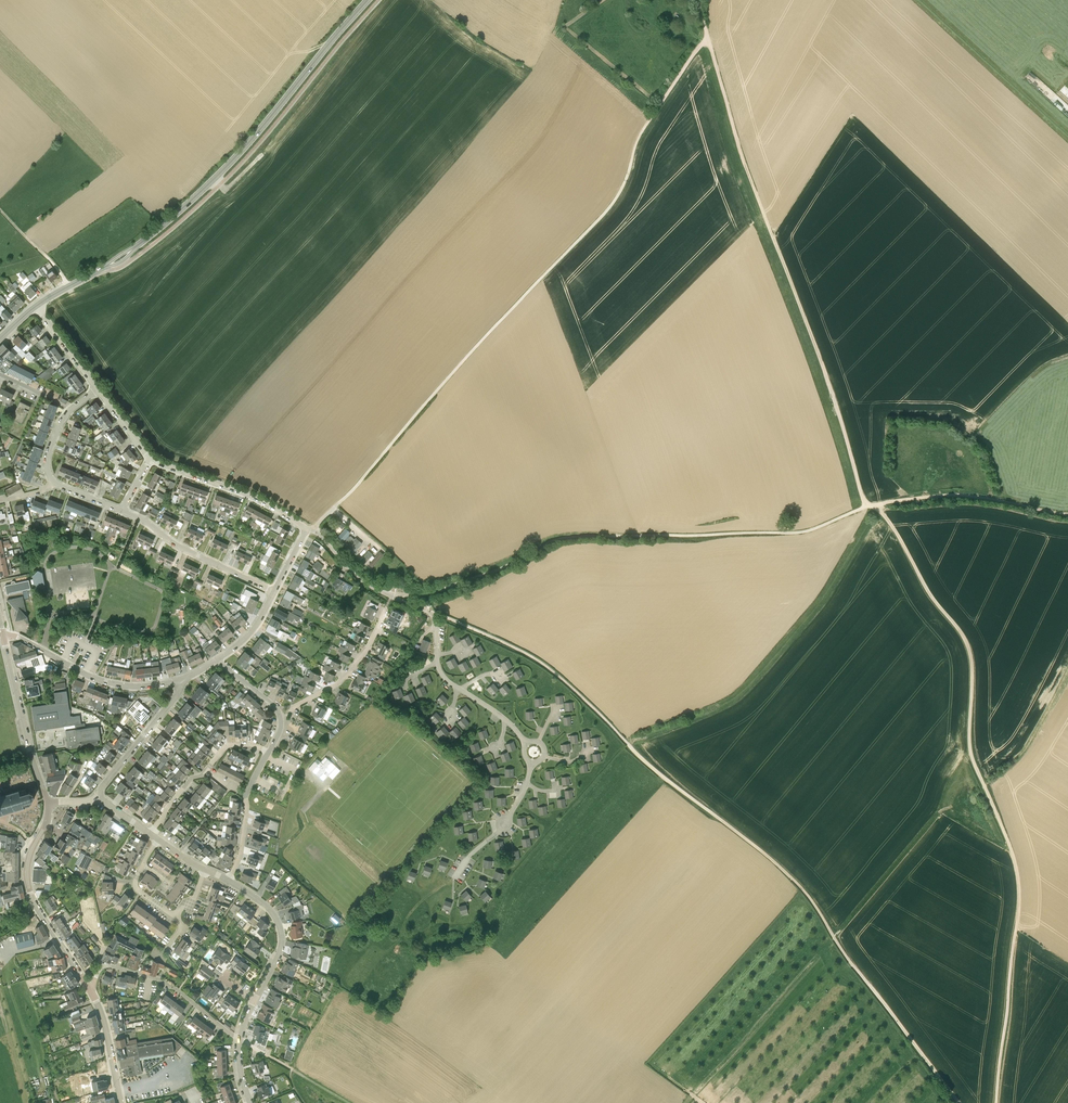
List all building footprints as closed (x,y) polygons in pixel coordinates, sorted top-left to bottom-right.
[(48,273),(46,275),(51,281),(57,277),(53,270),(48,273)] [(32,273),(27,276),(30,280),(32,281),(36,278),(32,273)] [(36,293),(31,287),(33,285),(30,281),(23,288),(25,291),(24,291),(31,298),(36,293)] [(8,295),(13,301),(19,307),(24,303),(15,293),(17,290),(10,282),(7,284),(9,287),(12,291),(8,295)] [(14,312),(19,307),(13,301),(8,305),(14,312)] [(12,316),(1,304),(0,305),(0,310),(2,313),(1,314),(7,320),(12,316)] [(35,336),(37,334),(42,330),(37,325),(30,330),(35,336)] [(16,344),(20,348),(22,350),(28,345),(29,346),(30,348),(31,346),(33,345),(31,343),(28,341),(25,337),(23,339),(24,339),(23,340),(18,335),(13,341),(16,344)] [(41,339),(38,341),(43,347),(46,345),(50,341),(46,336),(41,339)] [(0,346),(0,355),(3,358),(4,357),(5,357),(5,358),(10,362),(13,359),(17,363),(23,358),(13,348),(10,351),(3,343),(0,346)] [(23,358),(24,356),(26,354),(22,350),(20,348),(16,344),(13,348),(23,358)] [(50,350),(47,352),(51,358),(58,352),(54,347),(50,350)] [(29,351),(26,354),(24,356),(30,362),(33,360),(35,357),(29,351)] [(45,354),(44,354),(42,351),(35,357),(33,360),(35,362),(45,354)] [(52,366),(55,364),(58,361),(62,358),(58,352),(51,358),(48,359),(49,359),(48,360),(52,366)] [(5,374),(6,371),(7,372),(12,375),(13,375),(18,378),(24,381),(30,384),(32,379),(35,374),(14,364),(13,364),(10,362),(5,358),(5,357),(4,357),(3,358),(0,355),(0,371),(5,374)] [(66,363),(59,368),(64,374),(71,369),(66,363)] [(75,374),(70,377),(68,380),(72,385),(79,379),(75,374)] [(79,379),(72,385),(69,387),(70,389),(73,387),(76,391),(83,385),(79,379)] [(14,395),(7,392),(3,400),(7,402),(5,405),(8,406),(5,410),(9,411),(14,403),(10,401),(14,395)] [(30,407),(20,402),(12,418),(22,423),(30,407)] [(86,410),(90,415),(83,421),(85,424),(94,417),(92,414),(93,414),(96,411),(100,408),(96,402),(86,410)] [(47,410),(55,413),(57,407),(49,404),(47,410)] [(55,413),(47,410),(45,417),(52,420),(55,413)] [(94,417),(85,424),(87,427),(95,420),(99,426),(101,425),(108,419),(104,413),(100,416),(97,419),(96,419),(94,417)] [(42,423),(50,426),(52,420),(45,417),(42,423)] [(108,419),(101,425),(105,430),(108,428),(112,424),(108,419)] [(40,429),(47,432),(50,426),(42,423),(40,429)] [(71,432),(79,435),(81,429),(73,426),(71,432)] [(37,436),(45,439),(47,432),(40,429),(37,436)] [(95,437),(97,440),(106,433),(104,430),(103,431),(100,433),(95,437)] [(113,441),(121,435),(116,430),(112,433),(110,435),(108,432),(106,433),(97,440),(99,443),(107,437),(111,442),(113,441)] [(79,435),(71,432),(68,438),(76,441),(79,435)] [(121,435),(113,441),(117,446),(125,441),(121,435)] [(45,439),(37,436),(35,442),(42,445),(45,439)] [(76,441),(68,438),(66,445),(74,448),(76,441)] [(74,448),(66,445),(63,451),(71,454),(74,448)] [(32,453),(40,456),(42,450),(35,447),(32,453)] [(107,453),(110,456),(111,458),(112,457),(119,453),(115,448),(113,449),(107,453)] [(122,454),(126,458),(124,461),(123,463),(127,465),(129,462),(128,462),(127,460),(130,458),(130,459),(131,459),(133,461),(136,459),(129,449),(124,452),(122,454)] [(32,453),(30,459),(37,462),(40,456),(32,453)] [(35,469),(37,462),(30,459),(28,466),(35,469)] [(120,465),(115,474),(117,475),(122,478),(124,476),(127,478),(131,472),(127,469),(124,467),(120,465)] [(28,466),(25,472),(33,475),(35,469),(28,466)] [(64,477),(67,469),(61,466),(58,474),(64,477)] [(117,475),(115,474),(104,468),(104,472),(115,479),(117,475)] [(64,477),(71,479),(74,471),(67,469),(64,477)] [(71,479),(77,482),(80,474),(74,471),(71,479)] [(30,481),(33,475),(25,472),(23,478),(20,476),(19,479),(20,482),(23,483),(25,479),(30,481)] [(151,479),(158,483),(161,476),(155,472),(151,479)] [(77,482),(83,484),(86,476),(80,474),(77,482)] [(83,484),(89,487),(92,479),(86,476),(83,484)] [(100,488),(101,486),(102,480),(94,476),(92,479),(89,487),(96,489),(97,487),(100,488)] [(158,483),(151,479),(147,486),(154,490),(158,483)] [(102,480),(101,486),(106,489),(107,487),(112,490),(110,494),(117,498),(121,490),(110,484),(102,480)] [(125,484),(117,480),(116,483),(112,480),(110,484),(121,490),(125,484)] [(176,483),(171,481),(167,488),(172,491),(176,483)] [(185,496),(186,493),(189,485),(182,483),(181,488),(180,490),(179,494),(185,496)] [(186,493),(190,494),(193,495),(195,488),(189,485),(186,493)] [(201,490),(195,488),(193,495),(191,498),(190,502),(193,504),(196,496),(199,497),(201,490)] [(201,490),(199,497),(202,498),(201,502),(204,503),(205,499),(206,497),(208,492),(201,490)] [(140,500),(146,503),(150,496),(144,493),(140,500)] [(164,500),(163,499),(155,495),(153,498),(162,503),(164,500)] [(216,504),(219,505),(222,497),(216,495),(214,500),(213,503),(211,507),(214,508),(216,504)] [(219,505),(222,506),(225,507),(228,499),(222,497),(219,505)] [(225,516),(226,512),(229,513),(231,509),(234,501),(228,499),(225,507),(224,511),(222,515),(225,516)] [(34,500),(31,508),(37,511),(40,503),(34,500)] [(52,510),(55,502),(49,500),(47,505),(46,508),(52,510)] [(65,508),(71,511),(74,503),(68,500),(65,508)] [(146,503),(140,500),(136,506),(142,510),(146,503)] [(240,503),(234,501),(231,509),(234,510),(233,514),(236,516),(237,511),(240,503)] [(55,502),(52,510),(59,512),(62,504),(55,502)] [(46,508),(47,505),(40,503),(37,511),(38,511),(37,512),(37,514),(40,515),(41,512),(44,513),(46,508)] [(81,505),(74,503),(71,511),(77,513),(81,505)] [(15,506),(17,515),(23,514),(24,520),(27,520),(27,518),(29,518),(28,511),(25,512),(23,504),(15,506)] [(87,508),(81,505),(77,513),(84,516),(87,508)] [(245,511),(242,516),(249,519),(250,516),(254,509),(248,506),(245,511)] [(93,510),(87,508),(84,516),(90,518),(93,510)] [(148,513),(155,517),(159,510),(157,509),(155,512),(152,510),(150,509),(148,513)] [(250,516),(253,517),(252,521),(251,521),(250,524),(253,526),(254,522),(256,519),(260,512),(254,509),(250,516)] [(100,513),(93,510),(90,518),(96,521),(100,513)] [(171,517),(170,517),(171,515),(166,512),(164,514),(160,520),(167,524),(171,517)] [(260,512),(256,519),(262,522),(266,515),(260,512)] [(262,522),(265,524),(263,527),(266,528),(272,518),(266,515),(262,522)] [(102,527),(107,530),(109,526),(112,518),(106,516),(102,527)] [(171,517),(167,524),(174,527),(178,521),(171,517)] [(112,528),(109,535),(111,536),(118,520),(112,518),(109,526),(112,528)] [(118,520),(111,536),(113,537),(114,537),(117,529),(120,531),(124,523),(118,520)] [(122,536),(125,537),(130,525),(124,523),(120,531),(124,532),(122,536)] [(189,528),(186,534),(193,538),(196,531),(197,528),(195,527),(194,528),(191,526),(190,528),(189,528)] [(344,527),(334,539),(341,545),(351,533),(344,527)] [(289,531),(283,528),(281,531),(279,535),(285,538),(289,531)] [(196,531),(193,538),(200,541),(204,534),(196,531)] [(139,533),(132,548),(135,549),(138,543),(139,541),(143,543),(147,537),(139,533)] [(279,535),(275,542),(282,545),(285,538),(279,535)] [(147,537),(143,543),(151,547),(154,540),(147,537)] [(221,542),(214,538),(211,545),(218,548),(221,542)] [(312,544),(309,550),(319,555),(319,556),(320,553),(317,551),(319,548),(322,549),(323,547),(315,540),(312,544)] [(347,540),(342,545),(347,548),(351,543),(347,540)] [(354,541),(353,542),(351,543),(347,548),(353,553),(361,543),(359,541),(356,543),(354,541)] [(225,552),(228,545),(221,542),(218,548),(225,552)] [(0,546),(0,552),(7,551),(6,547),(11,546),(11,544),(10,544),(0,546)] [(361,545),(353,555),(358,559),(366,549),(361,545)] [(252,557),(251,557),(253,555),(251,554),(252,551),(247,549),(245,554),(241,561),(248,564),(252,557)] [(245,554),(237,550),(234,557),(241,561),(245,554)] [(305,556),(310,558),(313,560),(315,556),(318,558),(319,556),(319,555),(309,550),(305,556)] [(160,551),(157,557),(161,559),(164,561),(168,554),(160,551)] [(270,558),(276,561),(280,554),(273,551),(270,558)] [(369,563),(373,567),(384,554),(380,551),(369,563)] [(164,561),(172,564),(175,558),(168,554),(164,561)] [(266,554),(262,562),(266,564),(270,556),(266,554)] [(368,558),(364,554),(360,560),(364,563),(368,558)] [(0,558),(0,564),(6,563),(10,563),(9,559),(14,558),(13,556),(9,557),(9,556),(0,558)] [(272,568),(276,561),(270,558),(266,565),(263,570),(269,573),(272,568)] [(307,566),(309,562),(303,559),(300,565),(310,571),(312,569),(307,566)] [(315,563),(321,569),(323,566),(317,561),(315,563)] [(181,569),(182,569),(181,572),(187,574),(188,572),(192,566),(184,562),(181,569)] [(319,572),(321,569),(315,563),(312,566),(319,572)] [(300,565),(297,571),(307,576),(310,571),(300,565)] [(192,566),(188,572),(196,576),(199,569),(192,566)] [(0,570),(0,572),(1,577),(7,575),(9,575),(12,574),(12,571),(15,570),(14,567),(0,570)] [(38,571),(32,577),(35,588),(41,591),(46,587),(44,575),(38,571)] [(332,584),(335,586),(334,588),(338,590),(339,588),(345,591),(346,589),(349,584),(344,582),(344,583),(342,582),(342,581),(341,580),(344,574),(339,571),(335,578),(332,577),(329,583),(332,584)] [(213,584),(216,577),(209,574),(205,580),(213,584)] [(301,582),(303,579),(295,575),(292,581),(303,586),(304,584),(301,582)] [(216,577),(213,584),(220,587),(223,580),(216,577)] [(313,586),(315,583),(307,578),(305,582),(313,586)] [(4,590),(5,592),(6,592),(7,595),(31,589),(29,580),(5,585),(5,586),(5,587),(4,588),(4,590)] [(289,587),(294,590),(296,586),(301,589),(301,590),(304,592),(306,588),(303,586),(292,581),(289,587)] [(285,594),(283,597),(290,601),(292,597),(298,601),(297,604),(300,605),(303,600),(294,594),(287,590),(287,591),(286,592),(286,594),(285,593),(285,594)] [(247,603),(255,607),(258,601),(251,597),(252,594),(247,592),(246,595),(245,594),(244,597),(245,598),(249,600),(247,603)] [(23,596),(12,599),(7,600),(16,610),(15,612),(17,614),(15,620),(24,618),(29,623),(28,617),(23,596)] [(280,604),(290,609),(292,606),(290,605),(292,602),(290,601),(283,597),(281,600),(282,601),(281,602),(280,603),(280,604)] [(229,604),(232,605),(237,608),(239,604),(231,600),(229,604)] [(243,605),(241,608),(252,613),(255,607),(247,603),(244,602),(242,605),(243,605)] [(368,606),(366,611),(363,616),(373,621),(376,613),(377,611),(378,610),(368,606)] [(291,612),(300,617),(302,618),(303,615),(301,615),(302,612),(294,608),(291,612)] [(277,609),(274,614),(283,619),(284,617),(292,621),(294,618),(298,620),(300,617),(287,610),(285,613),(277,609)] [(386,623),(391,625),(389,630),(396,633),(399,628),(397,627),(402,617),(397,614),(398,612),(393,610),(388,619),(386,623)] [(236,619),(241,626),(247,621),(239,612),(237,614),(239,617),(236,619)] [(233,616),(228,620),(236,630),(241,626),(236,619),(233,616)] [(219,627),(219,626),(221,625),(223,623),(218,618),(217,618),(216,617),(213,619),(214,620),(214,621),(219,627)] [(280,627),(281,624),(279,623),(279,622),(272,618),(269,624),(279,630),(280,627)] [(370,626),(361,622),(358,621),(355,627),(354,626),(353,629),(360,632),(362,630),(369,633),(368,633),(369,631),(370,631),(368,630),(370,626)] [(226,624),(224,626),(221,629),(223,631),(228,638),(234,634),(226,624)] [(276,636),(279,630),(269,624),(265,630),(276,636)] [(189,630),(192,634),(198,630),(194,626),(189,630)] [(353,639),(361,643),(364,637),(359,635),(360,632),(353,629),(352,632),(353,632),(350,637),(353,639)] [(218,631),(215,633),(223,642),(228,638),(223,631),(220,634),(218,631)] [(449,637),(453,644),(459,641),(455,633),(449,637)] [(467,636),(461,640),(465,647),(471,644),(467,636)] [(210,644),(216,651),(221,646),(213,637),(211,639),(213,642),(210,644)] [(260,637),(256,643),(263,648),(266,651),(271,646),(267,642),(260,637)] [(426,653),(430,642),(423,639),(419,650),(426,653)] [(341,645),(339,648),(346,651),(348,649),(355,652),(354,652),(355,650),(356,650),(354,649),(356,645),(347,641),(344,640),(342,646),(341,645)] [(29,646),(20,642),(12,644),(15,655),(13,655),(15,663),(20,661),(25,660),(35,656),(37,655),(36,650),(30,652),(29,646)] [(375,652),(385,657),(389,648),(385,646),(385,645),(379,642),(375,652)] [(128,657),(126,665),(124,677),(130,678),(132,670),(129,670),(130,660),(129,660),(130,658),(133,644),(130,643),(128,657)] [(258,654),(260,651),(264,654),(266,651),(263,648),(256,643),(252,648),(258,654)] [(205,644),(203,646),(210,655),(216,651),(210,644),(207,647),(205,644)] [(483,653),(479,645),(473,648),(477,656),(483,653)] [(193,655),(197,663),(203,660),(200,653),(202,652),(200,647),(195,650),(197,654),(193,655)] [(346,651),(339,648),(338,651),(342,652),(339,658),(347,663),(350,657),(345,654),(346,651)] [(241,657),(247,662),(252,657),(245,651),(241,657)] [(185,660),(187,659),(191,666),(197,663),(193,655),(190,657),(188,653),(183,655),(185,660)] [(28,669),(26,669),(21,671),(24,678),(24,677),(35,674),(33,668),(46,665),(42,655),(38,656),(37,655),(35,656),(25,660),(28,669)] [(114,663),(112,675),(118,676),(120,664),(116,663),(118,657),(115,656),(114,663)] [(118,676),(124,677),(126,665),(128,657),(126,656),(124,665),(120,664),(118,676)] [(170,659),(172,664),(174,671),(181,670),(178,662),(180,661),(179,657),(174,658),(170,659)] [(250,664),(247,662),(241,657),(236,662),(243,668),(246,670),(250,664)] [(376,673),(381,661),(373,657),(372,660),(371,660),(366,669),(367,669),(365,673),(375,678),(377,673),(376,673)] [(479,664),(475,657),(469,660),(473,667),(479,664)] [(489,660),(493,667),(499,664),(495,657),(489,660)] [(151,665),(146,666),(145,658),(142,658),(142,659),(142,660),(143,665),(144,668),(143,669),(144,677),(152,676),(151,665)] [(457,665),(453,658),(447,661),(452,668),(457,665)] [(174,671),(172,664),(168,665),(166,660),(162,662),(163,666),(165,666),(168,673),(174,671)] [(325,664),(324,667),(331,670),(333,667),(339,671),(340,670),(339,670),(340,669),(339,668),(340,664),(332,660),(329,666),(325,664)] [(507,660),(501,663),(505,670),(511,667),(507,660)] [(151,665),(152,676),(160,675),(158,661),(151,662),(151,665)] [(459,664),(463,671),(469,668),(465,661),(459,664)] [(112,675),(114,663),(112,662),(111,666),(107,666),(106,673),(112,675)] [(331,670),(324,667),(323,670),(326,671),(323,677),(332,681),(335,675),(330,673),(331,670)] [(144,677),(143,669),(141,669),(136,669),(137,678),(144,677)] [(320,675),(311,671),(308,669),(304,678),(311,681),(312,679),(319,682),(320,680),(318,679),(320,675)] [(522,676),(518,669),(512,672),(516,680),(522,676)] [(222,678),(216,672),(211,677),(221,685),(224,680),(222,678)] [(363,683),(366,677),(359,674),(355,682),(353,681),(350,687),(361,692),(364,684),(363,683)] [(430,683),(427,675),(421,677),(424,685),(430,683)] [(38,677),(25,680),(26,687),(43,683),(52,681),(51,677),(39,679),(38,677)] [(211,691),(216,694),(218,692),(217,692),(222,686),(221,685),(211,677),(207,683),(213,688),(211,691)] [(55,680),(55,684),(51,684),(52,690),(66,688),(65,682),(65,679),(65,678),(59,679),(55,680)] [(274,686),(277,688),(280,681),(277,680),(277,681),(271,678),(270,680),(265,689),(271,691),(274,686)] [(303,681),(300,687),(312,692),(315,686),(310,684),(311,681),(304,678),(302,681),(303,681)] [(84,683),(80,681),(75,680),(72,689),(76,691),(81,693),(84,683)] [(280,680),(280,681),(277,688),(279,689),(276,696),(277,695),(278,696),(278,697),(279,695),(283,697),(287,688),(289,685),(280,680)] [(43,683),(26,687),(28,696),(34,695),(40,694),(40,691),(44,690),(43,683)] [(498,690),(493,683),(488,687),(493,694),(498,690)] [(510,691),(505,684),(500,688),(505,695),(510,691)] [(205,699),(209,694),(200,686),(196,692),(205,699)] [(425,694),(422,686),(416,689),(419,697),(425,694)] [(82,702),(88,705),(94,689),(88,687),(85,694),(86,695),(85,698),(86,698),(85,699),(83,698),(82,700),(79,699),(77,704),(81,705),(82,702)] [(522,687),(519,688),(516,689),(519,696),(525,694),(523,689),(522,687)] [(397,699),(403,696),(400,688),(394,691),(397,699)] [(88,705),(96,707),(102,692),(94,689),(88,705)] [(296,693),(291,690),(287,699),(292,701),(296,693)] [(35,731),(75,725),(75,728),(82,727),(80,715),(71,717),(67,691),(54,692),(56,703),(39,705),(32,707),(34,722),(35,731)] [(96,707),(99,709),(98,710),(102,711),(102,710),(104,706),(102,705),(103,702),(105,702),(108,695),(102,692),(96,707)] [(205,699),(196,692),(191,697),(198,703),(201,706),(206,700),(205,699)] [(223,700),(218,696),(212,692),(210,694),(215,698),(221,703),(223,700)] [(334,702),(340,705),(339,707),(340,708),(340,709),(341,710),(343,710),(344,709),(345,708),(346,706),(345,706),(350,698),(339,692),(334,702)] [(240,702),(239,703),(243,707),(244,706),(246,704),(253,696),(251,694),(250,696),(247,693),(245,695),(243,693),(237,699),(240,702)] [(414,700),(411,693),(405,695),(408,703),(414,700)] [(437,699),(443,705),(448,700),(442,694),(437,699)] [(112,704),(110,712),(117,713),(118,705),(120,697),(113,695),(111,704),(112,704)] [(253,696),(246,704),(244,706),(246,708),(248,706),(251,708),(256,701),(254,699),(255,697),(253,696)] [(118,705),(117,713),(120,714),(121,710),(122,710),(122,709),(123,706),(125,707),(127,698),(120,697),(118,705)] [(145,708),(146,708),(146,707),(145,708),(144,706),(143,706),(142,704),(141,704),(140,703),(140,702),(138,701),(138,700),(128,711),(134,716),(138,712),(140,714),(145,708)] [(251,711),(256,716),(262,710),(259,708),(263,704),(260,702),(259,704),(256,701),(251,708),(253,709),(251,711)] [(183,708),(189,713),(194,708),(187,702),(183,708)] [(565,703),(566,711),(573,710),(572,702),(565,703)] [(323,718),(327,710),(317,704),(312,714),(318,717),(318,716),(323,718)] [(470,712),(464,706),(459,710),(465,716),(470,712)] [(136,718),(134,721),(138,725),(141,722),(142,723),(149,715),(146,713),(149,710),(148,711),(146,708),(145,708),(140,714),(138,712),(134,716),(136,718)] [(189,713),(183,708),(178,713),(185,719),(189,713)] [(431,717),(437,723),(441,718),(435,712),(431,717)] [(271,719),(264,715),(262,718),(264,719),(261,725),(271,730),(272,728),(270,727),(272,723),(269,722),(271,719)] [(176,729),(180,724),(174,718),(170,724),(176,729)] [(468,724),(463,718),(458,722),(463,728),(468,724)] [(218,721),(210,731),(210,732),(221,741),(223,739),(221,737),(223,735),(220,732),(222,729),(218,721)] [(226,721),(224,721),(225,729),(228,729),(229,734),(232,734),(232,736),(235,736),(234,727),(235,727),(235,725),(229,726),(228,721),(226,721)] [(308,726),(309,725),(303,721),(298,731),(308,737),(313,729),(308,726)] [(165,729),(171,735),(176,729),(170,724),(165,729)] [(247,727),(241,727),(241,738),(244,738),(244,736),(251,735),(250,724),(247,724),(247,727)] [(75,729),(72,730),(66,731),(66,733),(67,738),(67,739),(67,741),(68,749),(98,744),(98,740),(100,739),(101,739),(99,726),(98,726),(96,726),(76,729),(75,729)] [(258,730),(260,731),(270,736),(271,734),(269,733),(271,730),(263,726),(262,729),(260,727),(258,730)] [(449,733),(443,726),(438,730),(444,737),(449,733)] [(461,733),(455,727),(450,731),(456,738),(461,733)] [(118,739),(118,740),(125,745),(129,740),(127,738),(130,735),(129,734),(127,732),(123,729),(120,732),(123,734),(120,738),(118,739)] [(484,730),(478,732),(481,739),(487,737),(484,730)] [(258,737),(255,735),(254,739),(263,744),(265,745),(265,744),(267,741),(265,741),(267,738),(269,738),(270,736),(260,731),(258,737)] [(204,739),(211,745),(213,742),(215,744),(218,741),(219,743),(221,741),(210,732),(204,739)] [(167,740),(161,734),(156,740),(165,747),(169,741),(167,740)] [(289,747),(295,751),(296,749),(300,752),(305,743),(294,738),(289,747)] [(202,742),(198,747),(201,749),(207,754),(211,749),(208,747),(211,745),(204,739),(202,742)] [(125,745),(118,740),(114,745),(109,741),(107,744),(112,748),(114,746),(120,751),(125,745)] [(165,747),(156,740),(152,745),(158,751),(158,750),(160,752),(165,747)] [(512,742),(506,744),(508,751),(515,749),(512,742)] [(108,754),(105,757),(111,762),(116,756),(110,751),(112,748),(107,744),(106,743),(102,750),(108,754)] [(476,743),(470,745),(473,752),(479,750),(476,743)] [(196,754),(203,759),(207,754),(201,749),(200,749),(198,748),(197,750),(198,752),(196,754)] [(233,749),(227,759),(233,762),(235,759),(238,752),(233,749)] [(150,761),(154,756),(148,750),(143,756),(150,761)] [(42,755),(44,763),(46,772),(47,772),(47,773),(47,776),(47,777),(48,777),(65,775),(65,770),(56,771),(56,770),(58,769),(57,762),(56,758),(55,752),(52,753),(48,754),(42,755)] [(194,752),(187,760),(194,765),(196,762),(199,765),(203,759),(196,754),(194,752)] [(238,752),(235,759),(240,762),(244,755),(238,752)] [(500,754),(503,762),(509,760),(506,752),(500,754)] [(246,765),(245,769),(248,770),(252,763),(249,761),(250,758),(244,755),(240,762),(246,765)] [(139,762),(145,767),(150,761),(143,756),(139,762)] [(480,756),(473,758),(476,765),(482,763),(480,756)] [(183,759),(177,766),(186,774),(187,775),(191,769),(188,767),(190,765),(183,759)] [(320,762),(319,763),(318,764),(315,761),(308,768),(314,774),(323,781),(336,767),(327,759),(325,761),(323,760),(321,762),(320,762)] [(82,764),(72,761),(70,767),(72,767),(71,773),(68,777),(66,775),(65,776),(63,780),(72,786),(78,778),(77,778),(75,777),(78,773),(79,774),(82,764)] [(93,772),(95,773),(97,771),(101,774),(107,768),(99,762),(97,765),(95,768),(91,766),(90,769),(93,772)] [(493,762),(487,764),(490,772),(496,769),(493,762)] [(130,772),(139,779),(144,774),(135,766),(130,772)] [(177,767),(173,772),(175,774),(182,779),(186,774),(177,766),(177,767)] [(85,782),(84,782),(91,787),(96,781),(90,776),(93,772),(90,769),(84,776),(82,779),(85,782)] [(133,788),(135,785),(140,779),(139,779),(130,772),(126,777),(129,780),(127,782),(133,788)] [(175,774),(173,772),(171,775),(170,774),(166,779),(168,780),(174,786),(176,783),(178,785),(182,779),(175,774)] [(59,785),(60,781),(62,781),(63,780),(65,776),(65,775),(48,777),(47,780),(46,784),(46,785),(47,786),(52,785),(49,793),(54,796),(55,795),(54,795),(59,785)] [(168,785),(164,790),(171,796),(175,791),(172,789),(174,786),(168,780),(166,783),(168,785)] [(125,796),(130,790),(121,782),(116,789),(120,792),(125,795),(125,796)] [(203,782),(200,787),(208,793),(211,789),(210,788),(208,786),(205,783),(203,782)] [(67,794),(71,789),(64,784),(60,790),(67,794)] [(208,793),(200,787),(196,791),(204,798),(208,793)] [(3,814),(6,813),(6,814),(7,814),(7,813),(11,811),(12,812),(13,812),(12,811),(17,809),(17,810),(19,810),(18,809),(23,808),(23,809),(24,808),(24,807),(25,807),(28,806),(29,805),(30,806),(31,805),(30,805),(30,804),(31,804),(32,803),(32,802),(31,801),(31,800),(32,801),(33,801),(32,800),(34,798),(35,798),(35,797),(34,796),(33,794),(34,793),(33,793),(32,793),(30,792),(30,791),(29,791),(29,792),(26,793),(26,792),(26,791),(25,790),(25,789),(26,788),(25,788),(25,789),(20,790),(19,790),(19,789),(18,789),(18,790),(13,792),(13,791),(12,791),(12,792),(7,794),(7,793),(6,793),(6,794),(2,795),(1,794),(0,795),(1,796),(0,796),(0,816),(1,815),(3,814)] [(155,796),(162,801),(164,799),(166,801),(171,796),(164,790),(162,788),(155,796)] [(218,794),(222,797),(227,791),(223,788),(218,794)] [(565,790),(566,798),(573,797),(572,789),(565,790)] [(204,798),(196,791),(192,796),(200,802),(204,798)] [(149,804),(158,811),(162,806),(160,804),(162,801),(155,796),(149,804)] [(192,796),(189,800),(189,801),(193,804),(192,804),(196,807),(200,802),(192,796)] [(189,808),(192,804),(193,804),(189,801),(189,800),(185,797),(184,798),(181,802),(189,808)] [(233,807),(243,808),(243,806),(241,806),(242,802),(239,802),(239,798),(231,797),(231,801),(234,801),(233,807)] [(126,805),(130,807),(134,802),(135,801),(131,798),(126,805)] [(181,802),(177,806),(185,813),(189,808),(181,802)] [(131,810),(134,813),(139,806),(136,804),(131,810)] [(145,809),(154,817),(158,811),(149,804),(145,809)] [(177,806),(173,811),(181,817),(185,813),(177,806)] [(154,817),(145,809),(141,814),(150,822),(154,817)] [(75,814),(68,810),(62,821),(68,825),(75,814)] [(170,816),(171,816),(178,822),(181,817),(173,811),(170,815),(170,816)] [(228,812),(225,812),(224,818),(227,818),(227,819),(225,819),(224,822),(233,823),(233,820),(236,820),(236,816),(238,817),(239,814),(231,813),(228,812)] [(113,822),(110,820),(112,817),(106,813),(102,819),(103,820),(98,827),(106,833),(113,822)] [(171,816),(167,821),(175,827),(179,823),(178,822),(171,816)] [(253,825),(263,829),(264,826),(267,827),(269,821),(262,818),(261,821),(255,819),(253,825)] [(171,832),(175,827),(167,821),(163,825),(171,832)] [(75,822),(69,833),(76,838),(80,832),(82,833),(85,828),(75,822)] [(226,826),(226,831),(236,833),(237,831),(234,830),(235,827),(232,826),(233,823),(224,822),(224,825),(226,826)] [(117,825),(114,829),(120,833),(123,829),(117,825)] [(85,828),(82,833),(88,837),(89,837),(91,834),(92,832),(85,828)] [(539,836),(538,828),(529,830),(530,837),(530,838),(539,836)] [(222,837),(222,841),(229,842),(229,838),(233,839),(234,835),(236,836),(236,833),(226,831),(225,838),(222,837)] [(80,832),(76,838),(72,845),(73,846),(78,848),(80,850),(88,837),(82,833),(80,832)] [(76,838),(69,833),(64,841),(70,844),(72,845),(76,838)] [(15,844),(16,837),(0,835),(0,841),(15,844)] [(259,850),(260,847),(261,844),(265,845),(267,839),(258,836),(257,839),(252,838),(250,844),(254,845),(253,848),(259,850)] [(195,839),(192,837),(187,843),(190,846),(188,848),(191,850),(190,852),(192,853),(198,845),(200,842),(196,838),(195,839)] [(523,847),(532,845),(530,838),(530,837),(522,839),(523,847)] [(63,852),(64,853),(68,855),(71,857),(75,850),(72,849),(73,846),(72,845),(70,844),(64,841),(61,838),(58,843),(57,843),(54,847),(63,852)] [(139,842),(135,840),(133,843),(144,848),(147,842),(140,839),(139,842)] [(52,860),(54,862),(58,857),(50,851),(53,847),(53,846),(45,840),(45,841),(45,840),(44,841),(40,846),(40,847),(40,848),(48,853),(48,854),(47,854),(48,856),(52,860)] [(204,846),(202,845),(204,842),(202,840),(200,842),(198,845),(192,853),(194,855),(195,853),(198,856),(198,855),(203,849),(204,846)] [(5,849),(14,850),(15,844),(0,841),(0,847),(5,848),(5,849)] [(108,843),(104,841),(100,848),(104,850),(108,843)] [(144,848),(133,843),(132,845),(136,847),(135,850),(132,849),(132,850),(139,853),(141,854),(144,848)] [(198,855),(200,856),(201,855),(204,857),(206,855),(209,857),(214,851),(207,845),(205,847),(204,846),(203,849),(198,855)] [(222,852),(225,853),(232,856),(233,854),(231,853),(233,850),(225,846),(223,849),(221,847),(219,850),(222,851),(222,852)] [(40,856),(36,861),(42,866),(45,869),(46,871),(49,868),(45,864),(46,863),(42,860),(48,853),(40,848),(38,851),(39,851),(37,854),(40,856)] [(127,850),(125,853),(137,859),(139,853),(132,850),(131,852),(127,850)] [(71,857),(68,856),(68,855),(63,852),(59,858),(67,864),(71,857)] [(79,866),(85,854),(81,852),(75,863),(79,866)] [(134,865),(137,859),(125,853),(124,856),(128,858),(127,861),(124,860),(131,864),(134,865)] [(157,853),(150,862),(156,867),(155,867),(156,867),(163,857),(157,853)] [(225,853),(222,858),(232,863),(233,861),(231,860),(233,856),(232,856),(225,853)] [(249,866),(259,869),(261,863),(263,857),(256,854),(255,857),(249,855),(246,862),(251,863),(249,866)] [(90,856),(86,855),(79,866),(84,869),(90,856)] [(18,856),(5,857),(6,865),(18,864),(18,856)] [(162,871),(169,861),(163,857),(156,867),(157,867),(162,871)] [(232,863),(222,858),(220,857),(217,862),(216,865),(223,869),(225,866),(227,867),(229,864),(231,865),(232,863)] [(119,861),(117,864),(129,870),(131,864),(124,860),(123,863),(119,861)] [(440,860),(438,867),(445,870),(447,863),(440,860)] [(45,885),(51,886),(53,878),(50,876),(46,874),(45,874),(45,869),(42,866),(36,861),(34,861),(34,865),(33,880),(38,881),(41,881),(41,885),(45,885)] [(168,875),(175,866),(169,861),(162,871),(168,875)] [(11,872),(11,870),(13,870),(13,869),(18,869),(18,864),(6,865),(7,870),(6,870),(6,872),(11,872)] [(126,875),(129,870),(117,864),(116,866),(120,868),(119,872),(126,875)] [(432,868),(425,866),(423,873),(429,875),(432,868)] [(11,872),(6,872),(6,881),(7,881),(13,881),(19,881),(19,869),(18,869),(13,869),(13,870),(11,870),(11,872)] [(255,880),(257,874),(250,871),(249,875),(243,872),(241,879),(251,882),(252,879),(255,880)] [(414,880),(416,873),(409,871),(407,878),(414,880)] [(502,874),(495,871),(493,878),(500,880),(502,874)] [(139,882),(145,886),(152,877),(146,872),(139,882)] [(266,887),(272,891),(277,882),(271,878),(274,874),(270,872),(265,880),(269,882),(266,887)] [(178,879),(187,886),(191,880),(182,873),(178,879)] [(111,877),(104,874),(104,881),(102,881),(102,894),(109,895),(109,893),(113,894),(113,888),(112,888),(113,882),(111,882),(111,877)] [(152,876),(152,877),(145,886),(151,890),(158,881),(152,877),(153,876),(152,876)] [(486,881),(479,878),(476,885),(483,888),(486,881)] [(178,879),(177,879),(177,880),(178,880),(176,884),(175,885),(175,886),(184,893),(188,887),(187,886),(178,879)] [(21,884),(10,887),(11,893),(3,894),(3,895),(23,891),(22,884),(21,884)] [(36,892),(35,892),(38,898),(44,895),(44,892),(47,892),(49,890),(51,886),(45,885),(44,890),(43,890),(37,890),(37,891),(36,891),(36,892)] [(175,886),(174,885),(174,886),(170,892),(180,899),(184,893),(175,886)] [(289,890),(286,886),(279,892),(281,895),(278,897),(284,905),(288,903),(289,905),(302,900),(302,899),(299,901),(296,896),(290,899),(287,895),(290,892),(289,890)] [(225,899),(226,896),(218,893),(219,890),(212,887),(210,893),(225,899)] [(466,890),(461,895),(465,901),(471,896),(466,890)] [(5,902),(7,901),(19,898),(25,897),(23,891),(3,895),(5,902)] [(490,897),(485,891),(480,896),(485,901),(490,897)] [(170,892),(166,898),(176,905),(180,899),(170,892)] [(118,902),(125,907),(132,898),(125,893),(120,899),(118,897),(115,895),(111,901),(115,904),(117,901),(118,902)] [(225,899),(210,893),(207,899),(210,900),(217,903),(215,902),(216,898),(220,900),(221,900),(224,901),(225,899)] [(56,900),(53,895),(48,898),(44,901),(47,906),(48,907),(50,912),(55,909),(57,908),(53,902),(56,900)] [(89,907),(93,924),(100,923),(95,896),(81,899),(82,908),(89,907)] [(217,903),(210,900),(207,907),(219,911),(220,908),(216,906),(217,903)] [(451,903),(445,900),(442,907),(449,910),(451,903)] [(149,910),(148,912),(139,905),(140,904),(137,902),(127,916),(130,918),(132,914),(141,920),(138,924),(143,927),(145,924),(150,927),(146,932),(148,933),(151,930),(160,936),(157,940),(160,941),(170,927),(168,926),(167,927),(166,926),(157,920),(158,919),(152,914),(153,913),(149,910)] [(237,906),(234,903),(229,910),(236,915),(238,912),(244,916),(250,908),(244,903),(243,904),(244,904),(243,905),(242,907),(241,907),(240,908),(238,906),(237,905),(237,906)] [(290,919),(300,917),(299,913),(302,912),(302,909),(303,909),(302,904),(293,907),(294,911),(288,912),(290,919)] [(466,905),(458,906),(460,914),(468,912),(466,905)] [(219,911),(207,907),(205,913),(213,915),(214,912),(218,913),(219,911)] [(250,908),(244,916),(249,920),(248,922),(251,924),(256,919),(255,919),(252,917),(255,912),(256,913),(256,912),(250,908)] [(214,923),(215,923),(216,920),(212,919),(213,915),(205,913),(203,919),(205,919),(214,923)] [(341,918),(335,913),(330,918),(336,924),(341,918)] [(61,927),(66,923),(61,915),(51,921),(57,930),(61,927)] [(119,922),(122,924),(125,926),(129,920),(127,918),(125,917),(121,918),(119,922)] [(259,926),(261,928),(257,932),(264,937),(267,933),(265,931),(269,925),(266,923),(266,922),(265,922),(261,919),(259,922),(255,919),(256,919),(251,924),(257,928),(259,926)] [(302,925),(302,921),(293,922),(293,926),(291,926),(292,933),(291,933),(292,938),(301,937),(299,925),(302,925)] [(58,931),(60,934),(69,929),(66,923),(61,927),(57,930),(58,931)] [(37,933),(35,934),(38,944),(43,943),(41,938),(42,937),(47,935),(42,924),(35,927),(38,932),(37,932),(37,933)] [(189,938),(194,942),(196,939),(199,941),(207,930),(203,927),(200,931),(194,927),(189,934),(191,935),(189,938)] [(68,936),(67,934),(71,932),(69,929),(60,934),(63,939),(68,936)] [(34,945),(31,932),(15,936),(18,949),(34,945)] [(71,947),(73,950),(83,944),(82,943),(82,944),(75,934),(66,941),(69,945),(70,944),(72,946),(71,947)] [(108,946),(116,950),(119,945),(133,952),(138,940),(131,936),(128,942),(116,936),(112,943),(111,942),(109,946),(108,946)] [(193,948),(192,947),(195,943),(194,942),(189,938),(187,941),(183,938),(178,945),(189,953),(193,948)] [(252,939),(244,950),(255,957),(256,956),(255,956),(257,953),(257,954),(260,950),(255,947),(258,943),(252,939)] [(48,957),(53,954),(58,951),(57,949),(55,947),(56,947),(55,946),(54,944),(53,943),(49,946),(44,950),(48,957)] [(299,943),(298,947),(296,949),(293,948),(292,949),(292,952),(292,953),(292,956),(292,957),(303,959),(305,958),(306,954),(305,953),(305,948),(307,949),(308,944),(299,943)] [(79,957),(87,952),(88,951),(83,944),(73,950),(73,951),(77,948),(79,951),(77,953),(75,954),(77,956),(78,957),(79,956),(79,957)] [(177,960),(186,966),(188,963),(185,961),(190,953),(189,953),(178,945),(174,951),(178,954),(177,956),(179,957),(179,958),(177,960),(177,959),(177,960)] [(105,951),(113,955),(114,955),(116,950),(108,946),(108,947),(108,946),(108,947),(107,948),(106,951),(105,951)] [(132,954),(130,957),(139,960),(143,950),(136,947),(133,954),(132,954)] [(219,948),(211,958),(219,963),(219,962),(223,962),(223,961),(224,961),(226,963),(231,957),(219,948)] [(113,955),(105,951),(102,959),(110,963),(111,960),(117,963),(119,958),(113,955)] [(93,959),(87,952),(79,957),(78,958),(84,965),(93,959)] [(235,966),(233,968),(242,975),(245,970),(247,967),(246,965),(244,964),(245,963),(236,956),(231,963),(235,966)] [(63,957),(48,961),(49,966),(51,966),(54,965),(56,965),(56,966),(59,966),(59,964),(65,962),(63,957)] [(139,960),(130,957),(127,966),(136,970),(139,960)] [(204,964),(198,972),(208,979),(214,972),(207,967),(209,964),(202,959),(200,961),(204,964)] [(281,970),(290,975),(292,970),(294,971),(298,963),(290,959),(288,963),(286,962),(281,970)] [(158,967),(163,968),(164,965),(154,961),(151,969),(141,965),(140,967),(142,968),(141,972),(155,976),(158,967)] [(52,972),(67,968),(65,962),(59,964),(59,966),(56,966),(56,965),(54,965),(51,966),(49,966),(49,967),(51,966),(52,972)] [(71,971),(63,975),(60,977),(60,976),(59,972),(53,974),(54,979),(56,978),(58,982),(63,982),(66,982),(75,976),(71,971)] [(102,981),(108,984),(111,985),(113,979),(111,978),(111,977),(105,975),(103,978),(103,977),(103,978),(103,979),(102,981)] [(126,987),(127,986),(126,985),(128,977),(127,976),(127,975),(125,975),(125,978),(120,977),(119,985),(126,987)] [(126,985),(127,986),(133,987),(134,985),(137,986),(137,984),(134,983),(135,978),(131,977),(131,976),(127,975),(127,976),(128,977),(126,985)] [(66,982),(63,982),(67,989),(71,988),(79,983),(75,976),(66,982)] [(275,986),(285,992),(290,983),(291,984),(293,980),(286,976),(284,980),(278,977),(276,981),(277,982),(275,986)] [(219,994),(220,995),(223,991),(215,985),(213,988),(208,984),(202,993),(210,999),(212,996),(215,999),(219,994)] [(76,989),(71,991),(68,993),(64,994),(67,1000),(75,1000),(80,997),(76,989)] [(278,996),(280,993),(272,989),(273,990),(271,992),(270,992),(269,993),(269,994),(270,994),(269,997),(268,996),(265,1001),(277,1007),(280,1002),(279,1001),(281,997),(278,996)] [(156,1005),(157,1003),(159,1004),(159,1007),(162,1009),(165,1004),(170,998),(165,994),(162,999),(157,995),(152,1002),(153,1003),(156,1004),(156,1005)] [(228,1007),(234,999),(228,994),(228,995),(225,999),(222,996),(218,1002),(221,1005),(222,1003),(228,1007)] [(75,1000),(67,1000),(67,1001),(62,1003),(66,1013),(74,1010),(73,1007),(80,1004),(80,1005),(85,1002),(82,996),(80,997),(75,1000)] [(118,1004),(117,998),(108,999),(108,1003),(109,1006),(118,1004)] [(167,1011),(170,1008),(175,1001),(170,998),(165,1004),(162,1009),(163,1010),(165,1010),(167,1011)] [(232,1011),(230,1013),(233,1015),(236,1011),(234,1010),(239,1003),(240,1004),(240,1003),(234,999),(228,1007),(232,1011)] [(175,1012),(180,1005),(175,1001),(170,1008),(175,1012)] [(270,1011),(272,1008),(264,1004),(265,1005),(263,1008),(262,1007),(257,1016),(269,1022),(271,1018),(270,1017),(273,1013),(270,1011)] [(185,1015),(182,1013),(185,1009),(180,1005),(175,1012),(170,1018),(171,1018),(172,1019),(173,1019),(173,1020),(174,1020),(175,1021),(175,1020),(179,1023),(185,1015)] [(122,1011),(112,1012),(113,1019),(112,1019),(113,1019),(123,1018),(122,1011)] [(73,1022),(76,1031),(85,1029),(98,1024),(99,1024),(96,1015),(96,1014),(90,1016),(86,1017),(87,1019),(85,1020),(80,1020),(79,1016),(75,1017),(72,1018),(73,1022)] [(192,1019),(190,1017),(185,1023),(188,1025),(189,1023),(194,1027),(199,1020),(195,1016),(192,1019)] [(123,1018),(113,1019),(113,1023),(113,1026),(125,1024),(124,1017),(123,1018)] [(197,1033),(204,1023),(199,1020),(194,1027),(197,1029),(195,1032),(197,1033)] [(204,1034),(209,1027),(204,1023),(197,1033),(199,1035),(201,1032),(204,1034)] [(87,1035),(81,1037),(83,1041),(93,1037),(92,1034),(100,1030),(98,1024),(85,1029),(87,1035)] [(115,1033),(125,1031),(126,1031),(126,1030),(125,1024),(113,1026),(114,1026),(115,1032),(115,1033)] [(274,1041),(267,1038),(268,1036),(264,1035),(265,1032),(263,1032),(264,1027),(256,1025),(254,1031),(255,1032),(253,1038),(256,1039),(256,1041),(261,1042),(260,1044),(265,1045),(266,1046),(266,1047),(272,1049),(274,1041)] [(214,1030),(209,1027),(204,1034),(208,1037),(207,1039),(210,1041),(214,1035),(211,1033),(214,1030)] [(269,1038),(277,1041),(279,1034),(270,1032),(269,1038)] [(136,1043),(137,1042),(136,1039),(129,1041),(128,1037),(115,1039),(117,1046),(136,1042),(136,1043)] [(171,1037),(137,1042),(136,1043),(137,1047),(135,1048),(136,1054),(119,1058),(119,1060),(120,1060),(122,1069),(124,1068),(126,1075),(129,1075),(136,1074),(134,1065),(135,1065),(134,1057),(137,1057),(173,1049),(175,1051),(181,1044),(172,1037),(171,1037)] [(93,1046),(95,1045),(103,1044),(102,1038),(94,1039),(91,1040),(92,1041),(87,1042),(88,1044),(80,1047),(81,1050),(89,1047),(93,1046)] [(136,1042),(117,1046),(118,1051),(117,1051),(119,1058),(136,1054),(135,1048),(137,1047),(136,1043),(136,1042)] [(217,1056),(226,1055),(226,1049),(222,1050),(222,1046),(215,1047),(215,1050),(217,1050),(217,1056)] [(95,1060),(95,1057),(102,1056),(102,1055),(103,1055),(102,1052),(101,1052),(100,1048),(95,1049),(92,1049),(89,1050),(91,1061),(95,1060)] [(254,1073),(263,1070),(263,1072),(268,1070),(266,1064),(264,1065),(262,1060),(253,1063),(253,1066),(252,1066),(254,1073)] [(223,1074),(227,1073),(226,1067),(218,1068),(218,1074),(216,1074),(216,1077),(223,1077),(223,1074)] [(87,1078),(79,1080),(80,1091),(89,1090),(87,1078)] [(104,1079),(96,1081),(97,1082),(95,1082),(96,1092),(99,1092),(98,1090),(108,1088),(108,1087),(109,1087),(108,1084),(107,1084),(107,1080),(104,1080),(104,1079)] [(222,1092),(231,1089),(229,1083),(225,1084),(224,1081),(217,1083),(219,1087),(221,1086),(222,1092)] [(258,1094),(260,1100),(271,1097),(268,1089),(267,1089),(266,1086),(258,1088),(260,1094),(258,1094)] [(221,1099),(233,1094),(231,1089),(222,1092),(224,1095),(220,1096),(221,1099)] [(105,1099),(104,1094),(99,1095),(90,1097),(91,1102),(101,1100),(101,1102),(102,1102),(115,1102),(114,1097),(105,1099)] [(233,1094),(221,1099),(222,1101),(225,1100),(226,1102),(235,1100),(233,1094)]
